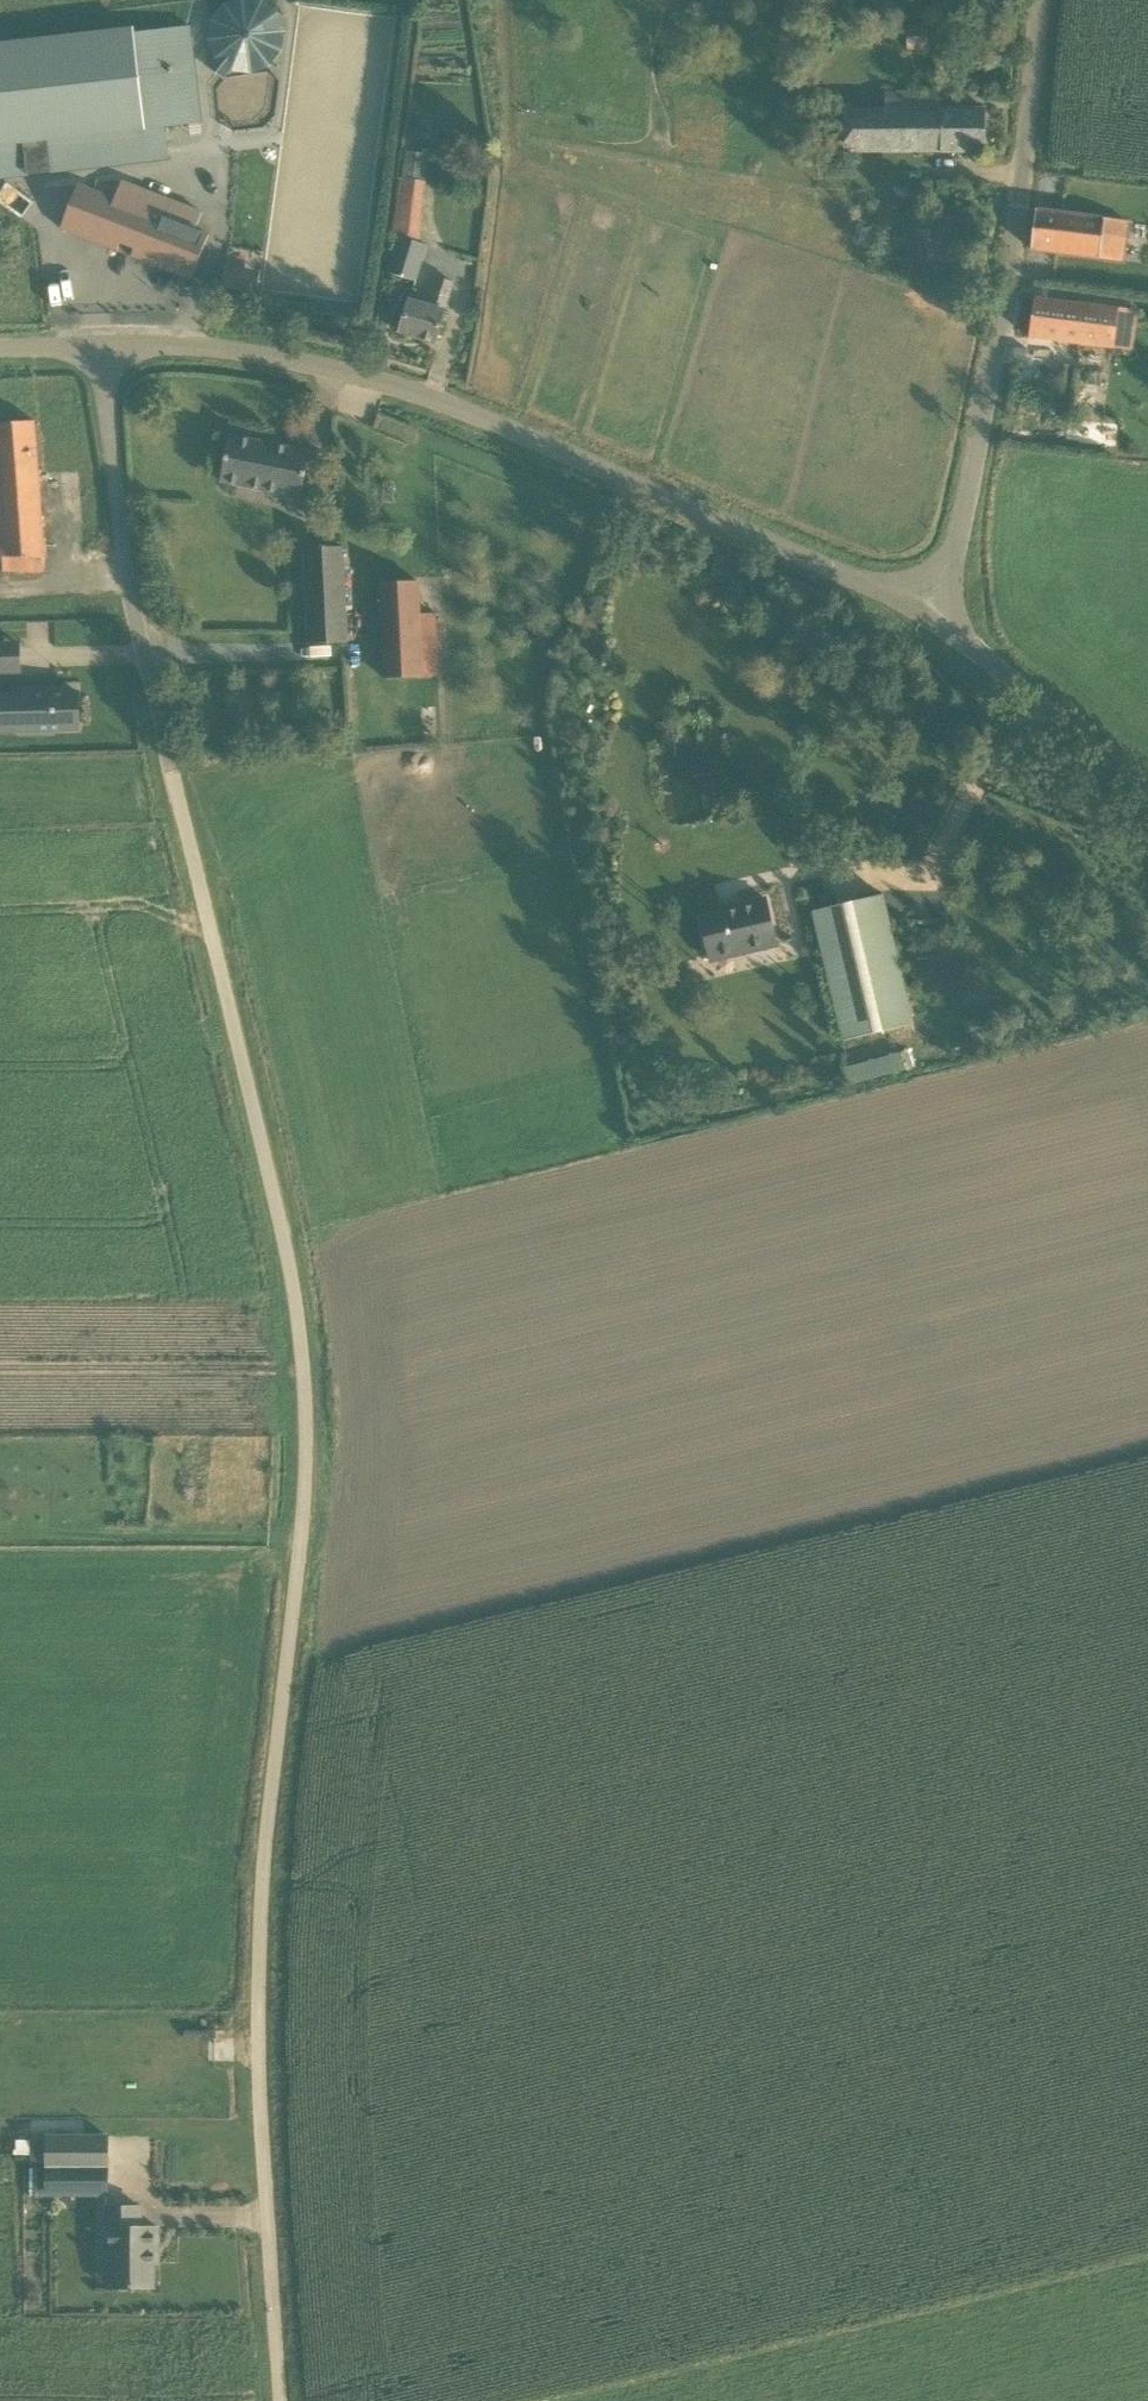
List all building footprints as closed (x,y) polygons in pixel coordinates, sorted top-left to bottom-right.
[(931,25),(907,26),(907,50),(932,49),(931,25)] [(162,154),(158,120),(170,118),(171,124),(201,120),(190,26),(135,32),(135,28),(0,43),(0,173),(162,154)] [(941,108),(941,91),(883,91),(883,107),(843,107),(842,153),(986,152),(985,108),(941,108)] [(392,220),(392,222),(420,226),(426,181),(425,181),(428,155),(405,151),(402,177),(398,176),(392,220)] [(184,207),(178,222),(84,179),(64,223),(118,247),(120,243),(134,249),(132,254),(191,279),(210,236),(195,230),(202,214),(184,207)] [(1030,249),(1123,261),(1128,221),(1035,209),(1030,249)] [(414,280),(426,244),(398,236),(389,272),(414,280)] [(225,265),(223,288),(240,290),(242,267),(225,265)] [(400,332),(435,343),(445,311),(444,310),(452,282),(438,278),(429,306),(409,300),(400,332)] [(1029,337),(1132,352),(1138,312),(1034,297),(1029,337)] [(1083,420),(1080,443),(1114,448),(1117,425),(1083,420)] [(0,423),(0,557),(2,557),(3,571),(44,572),(43,558),(44,558),(34,421),(0,423)] [(300,498),(310,452),(230,436),(221,482),(300,498)] [(347,642),(342,547),(304,549),(309,644),(347,642)] [(380,583),(385,678),(423,676),(418,581),(380,583)] [(16,711),(16,729),(81,728),(80,691),(49,692),(48,685),(15,686),(15,692),(0,693),(0,711),(16,711)] [(1028,773),(1024,782),(1038,788),(1041,779),(1028,773)] [(882,895),(813,911),(843,1040),(913,1024),(882,895)] [(766,898),(735,906),(735,907),(737,907),(737,909),(700,918),(710,961),(713,960),(712,956),(741,949),(742,953),(777,945),(766,898)] [(45,2195),(109,2195),(109,2164),(108,2139),(45,2139),(45,2164),(45,2195)] [(113,2287),(154,2287),(154,2249),(158,2249),(158,2227),(140,2227),(140,2206),(106,2206),(106,2249),(113,2249),(113,2287)]
